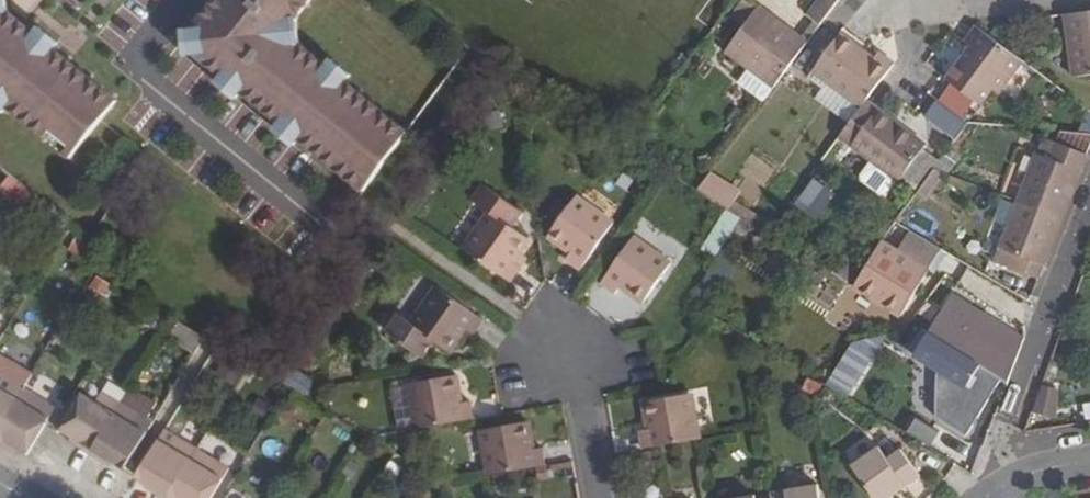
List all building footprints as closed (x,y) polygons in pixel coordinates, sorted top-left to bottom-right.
[(183,39),(187,61),(215,82),(236,97),(275,127),(295,141),(363,191),(381,168),(407,133),(294,50),(290,25),(310,0),(215,0),(183,39)] [(806,16),(814,21),(820,25),(823,22),(839,0),(818,0),(806,16)] [(70,159),(117,101),(53,49),(34,33),(0,5),(0,102),(70,159)] [(725,52),(773,88),(807,42),(801,37),(759,6),(743,28),(725,52)] [(1064,15),(1072,77),(1089,75),(1089,11),(1064,15)] [(743,28),(730,18),(713,42),(725,52),(743,28)] [(814,21),(801,37),(807,42),(820,25),(814,21)] [(40,26),(34,33),(53,49),(59,42),(40,26)] [(993,90),(998,94),(1023,61),(988,36),(977,27),(965,43),(970,47),(946,80),(951,83),(974,100),(980,105),(993,90)] [(882,81),(893,65),(878,54),(874,59),(841,34),(813,72),(861,108),(866,101),(882,81)] [(187,61),(183,39),(175,40),(179,62),(187,61)] [(236,97),(215,82),(211,89),(230,104),(236,97)] [(960,118),(974,100),(951,83),(938,101),(960,118)] [(952,138),(964,122),(935,100),(923,116),(952,138)] [(926,145),(866,101),(861,108),(839,138),(899,182),(926,145)] [(295,141),(275,127),(270,133),(291,148),(295,141)] [(1089,155),(1046,139),(995,263),(1038,279),(1063,218),(1089,155)] [(706,172),(695,191),(727,210),(738,190),(706,172)] [(10,177),(0,190),(16,203),(27,190),(10,177)] [(806,179),(792,206),(816,218),(830,191),(806,179)] [(513,263),(519,254),(529,240),(511,228),(522,213),(484,186),(473,201),(488,212),(462,249),(510,283),(521,268),(513,263)] [(580,271),(613,223),(576,197),(547,237),(570,253),(566,261),(580,271)] [(702,250),(716,258),(741,218),(727,209),(702,250)] [(700,310),(753,225),(741,218),(716,258),(688,303),(700,310)] [(894,222),(881,240),(928,269),(940,249),(894,222)] [(643,304),(671,264),(633,237),(600,285),(615,295),(621,288),(643,304)] [(901,317),(929,270),(928,269),(881,240),(854,288),(901,317)] [(519,254),(513,263),(521,268),(527,260),(519,254)] [(473,335),(484,320),(436,287),(410,323),(399,315),(387,333),(422,358),(434,342),(450,353),(466,330),(473,335)] [(1002,380),(1008,384),(1024,338),(951,294),(941,313),(934,324),(928,334),(922,330),(909,351),(967,386),(944,424),(966,436),(1002,380)] [(941,313),(933,308),(926,320),(934,324),(941,313)] [(204,338),(172,318),(163,334),(195,353),(204,338)] [(848,337),(825,388),(852,400),(875,349),(848,337)] [(295,362),(309,372),(325,350),(311,339),(295,362)] [(23,389),(32,375),(0,355),(0,375),(23,389)] [(242,369),(225,359),(216,374),(234,385),(242,369)] [(23,389),(0,375),(0,427),(23,389)] [(470,401),(461,403),(457,375),(409,384),(416,429),(473,419),(470,401)] [(1048,417),(1057,391),(1042,385),(1033,412),(1048,417)] [(0,427),(0,438),(28,455),(56,408),(49,404),(23,389),(0,427)] [(93,450),(115,414),(82,394),(61,431),(93,450)] [(700,439),(692,394),(643,403),(648,430),(639,431),(642,449),(653,447),(700,439)] [(93,450),(125,470),(147,434),(141,429),(150,413),(124,397),(115,414),(93,450)] [(543,448),(533,450),(529,422),(480,430),(488,476),(490,476),(535,468),(546,466),(543,448)] [(158,440),(136,477),(168,496),(191,459),(197,450),(164,430),(158,440)] [(888,459),(879,446),(852,466),(875,497),(891,497),(920,477),(901,450),(888,459)] [(171,497),(211,497),(223,479),(229,469),(197,450),(191,459),(168,496),(171,497)] [(817,484),(770,493),(771,497),(820,497),(817,484)]
